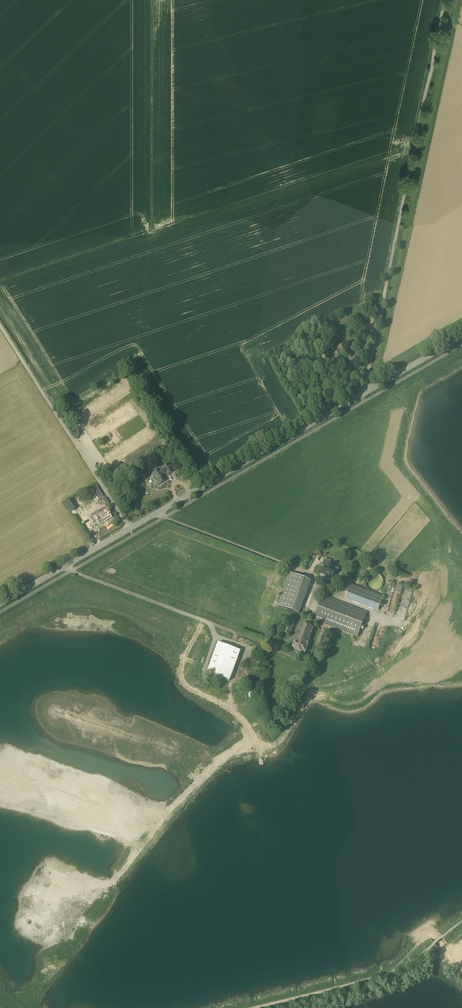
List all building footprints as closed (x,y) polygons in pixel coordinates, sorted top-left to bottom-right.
[(344,354),(342,350),(332,356),(334,360),(333,361),(338,370),(346,366),(342,359),(341,356),(344,354)] [(127,471),(122,464),(112,470),(117,477),(127,471)] [(173,472),(168,464),(163,468),(160,470),(159,469),(152,474),(154,477),(153,478),(153,479),(154,480),(155,481),(157,481),(159,485),(166,481),(163,476),(166,474),(167,475),(173,472)] [(70,499),(65,503),(71,512),(77,508),(70,499)] [(110,517),(106,510),(100,514),(98,511),(90,516),(94,521),(96,520),(99,523),(102,521),(104,520),(110,517)] [(337,575),(339,568),(330,565),(331,561),(325,559),(322,566),(325,567),(322,574),(333,578),(335,574),(337,575)] [(277,605),(296,612),(309,580),(290,573),(277,605)] [(383,585),(383,583),(383,581),(383,580),(382,578),(381,577),(380,576),(378,575),(377,574),(375,574),(373,574),(372,574),(370,575),(369,576),(367,577),(366,578),(366,580),(365,582),(365,583),(366,585),(366,587),(367,588),(368,589),(370,590),(371,591),(373,592),(374,592),(376,592),(378,591),(379,590),(381,589),(382,588),(383,586),(383,585)] [(384,597),(351,584),(346,599),(378,612),(384,597)] [(393,592),(391,598),(399,601),(401,594),(393,592)] [(335,628),(358,637),(367,613),(324,596),(314,620),(335,628)] [(291,635),(296,621),(288,618),(283,632),(291,635)] [(308,646),(315,627),(303,623),(296,641),(295,641),(292,648),(295,649),(295,651),(302,654),(303,652),(306,654),(309,646),(308,646)] [(329,634),(321,631),(316,645),(324,648),(329,634)] [(230,681),(240,651),(218,643),(207,673),(230,681)]
